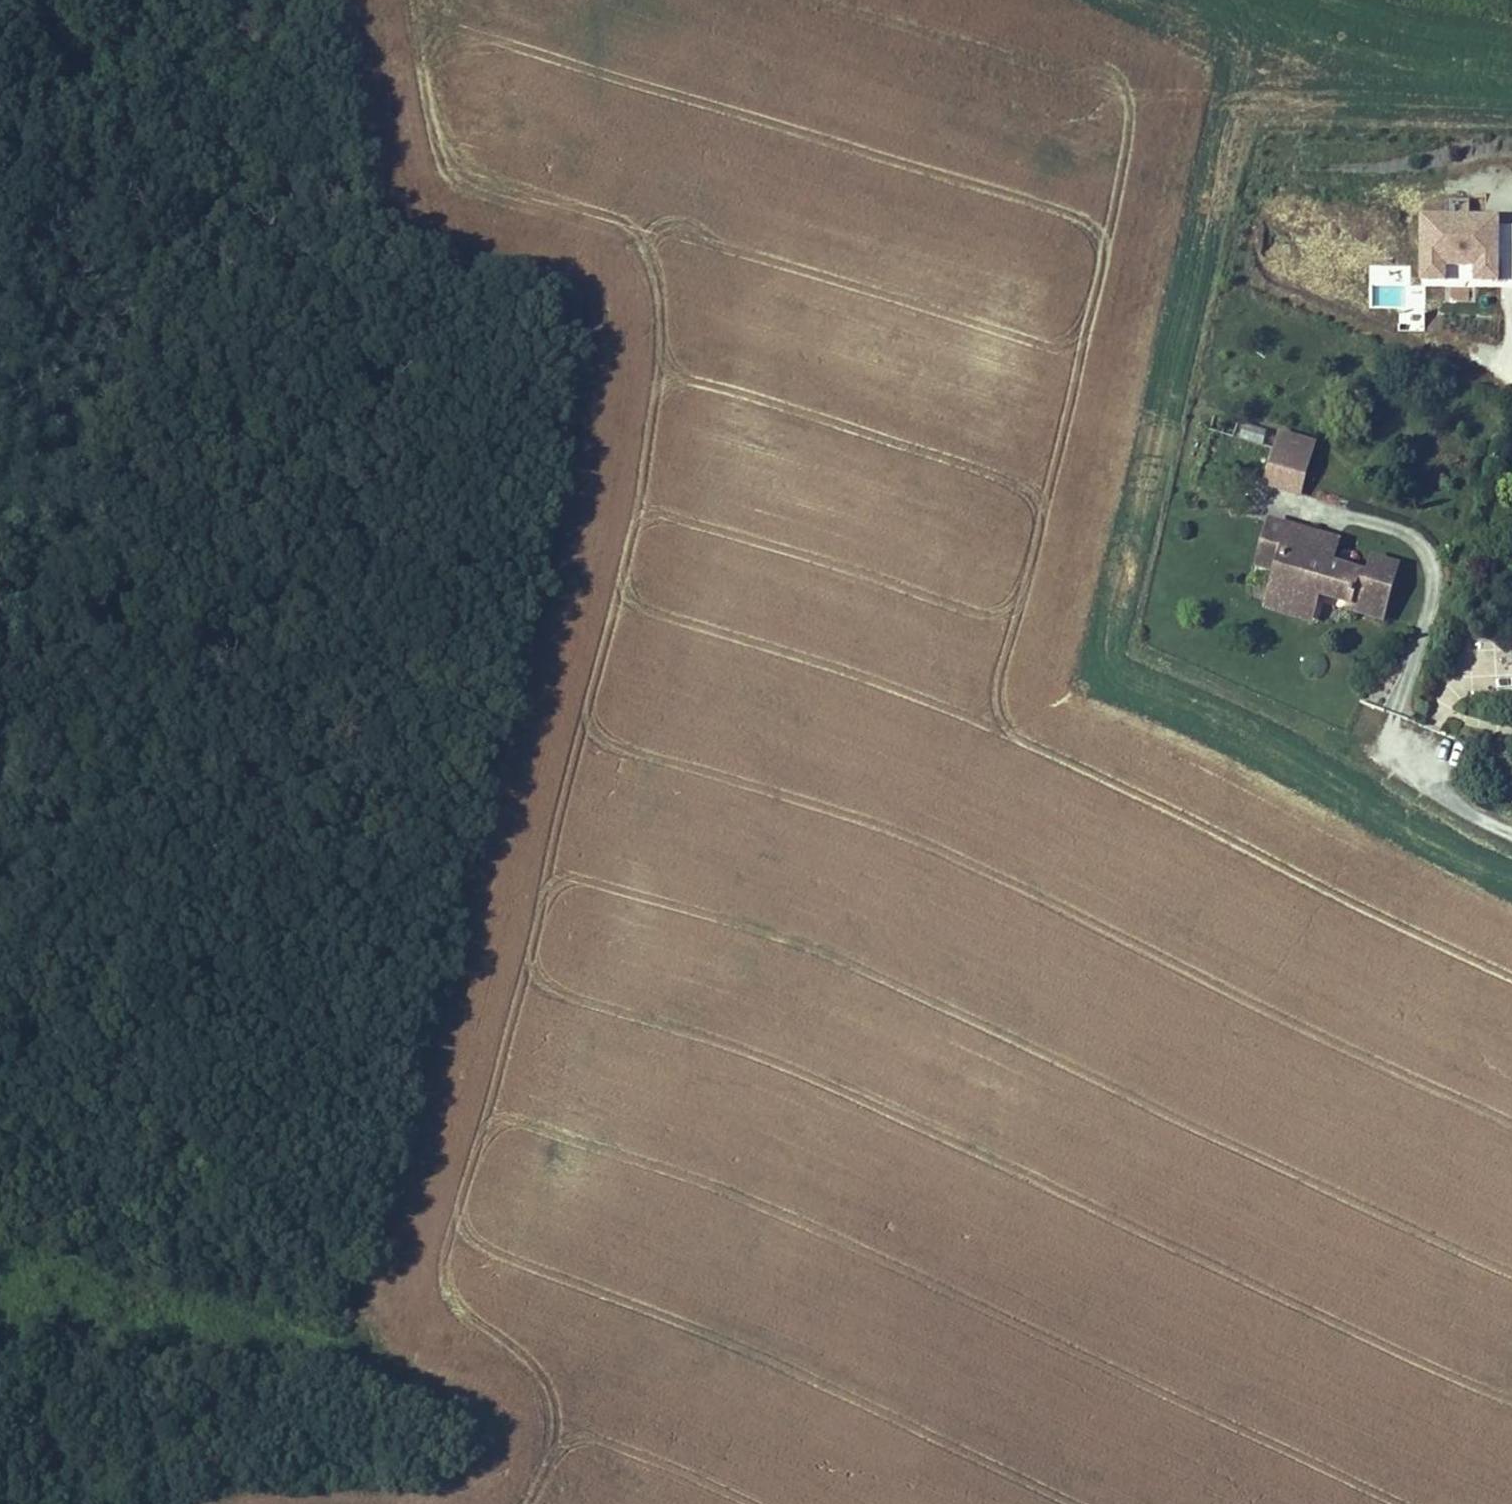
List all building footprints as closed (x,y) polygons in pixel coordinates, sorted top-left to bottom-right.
[(1443,217),(1470,218),(1471,203),(1443,202),(1443,217)] [(1448,268),(1473,268),(1472,284),(1499,284),(1500,218),(1470,218),(1443,217),(1419,217),(1418,283),(1447,284),(1448,268)] [(1279,433),(1263,487),(1300,498),(1316,444),(1279,433)] [(1344,613),(1383,624),(1400,567),(1371,558),(1366,574),(1334,565),(1341,542),(1267,521),(1258,553),(1277,558),(1272,575),(1262,611),(1310,625),(1318,599),(1346,607),(1344,613)] [(1277,558),(1258,553),(1253,569),(1272,575),(1277,558)] [(1504,610),(1505,619),(1511,618),(1511,609),(1504,610)]
